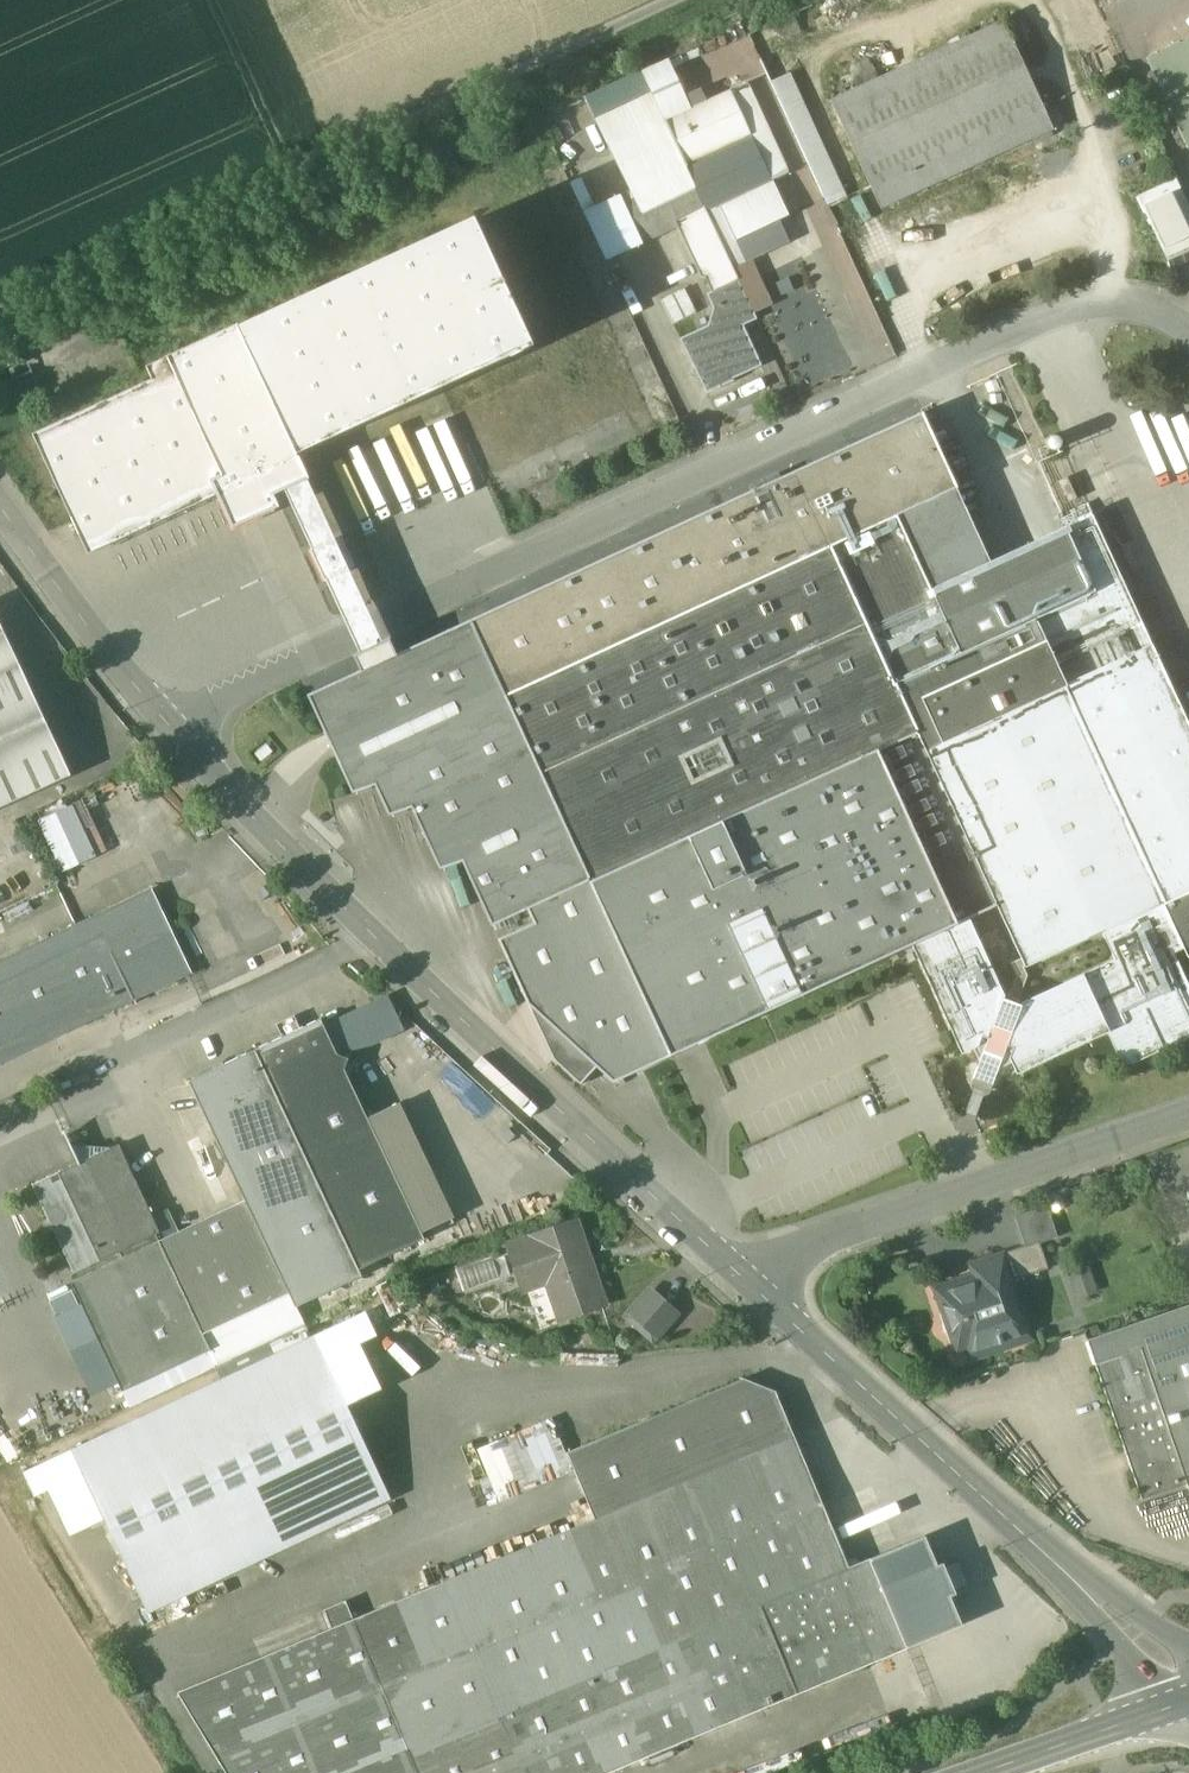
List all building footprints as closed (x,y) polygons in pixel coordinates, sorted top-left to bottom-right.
[(1004,21),(832,101),(881,209),(1054,129),(1004,21)] [(1147,60),(1170,105),(1188,97),(1188,42),(1147,60)] [(774,78),(826,204),(846,196),(794,69),(774,78)] [(789,172),(748,83),(730,91),(752,137),(772,180),(789,172)] [(730,91),(666,121),(687,167),(752,137),(730,91)] [(1170,105),(1188,144),(1188,97),(1170,105)] [(666,124),(610,150),(632,193),(687,168),(666,124)] [(687,167),(687,168),(707,211),(720,204),(772,180),(752,137),(687,167)] [(549,176),(562,169),(554,154),(541,161),(549,176)] [(632,193),(622,198),(642,241),(707,211),(687,168),(632,193)] [(1136,196),(1170,268),(1188,259),(1188,210),(1185,200),(1175,180),(1174,178),(1136,196)] [(772,180),(720,204),(737,240),(788,216),(772,180)] [(533,348),(469,214),(147,367),(152,379),(33,435),(91,558),(218,498),(234,530),(280,508),(274,496),(285,492),(306,482),(310,480),(300,459),(533,348)] [(732,267),(707,279),(713,292),(738,280),(732,267)] [(714,308),(708,325),(680,339),(708,394),(734,381),(733,379),(762,366),(743,326),(757,319),(739,280),(738,280),(713,292),(708,294),(714,308)] [(238,286),(182,312),(191,334),(248,308),(238,286)] [(664,299),(680,326),(701,314),(685,287),(664,299)] [(182,312),(162,321),(171,343),(191,334),(182,312)] [(923,413),(470,621),(504,696),(897,515),(897,516),(957,489),(958,488),(923,413)] [(1077,499),(1067,476),(1055,482),(1066,504),(1077,499)] [(285,492),(359,653),(381,643),(306,482),(285,492)] [(957,489),(897,516),(931,589),(990,562),(957,489)] [(1100,512),(1093,516),(1093,515),(1065,528),(1095,592),(1122,580),(1126,588),(1133,585),(1100,512)] [(897,515),(504,696),(590,881),(917,731),(983,701),(961,654),(931,589),(897,516),(897,515)] [(990,562),(931,589),(961,654),(1095,592),(1065,528),(990,562)] [(961,654),(983,701),(917,731),(997,906),(1021,959),(1025,966),(1026,967),(1103,932),(1115,960),(1022,1002),(1021,1005),(1017,1003),(1008,1000),(1003,999),(1005,996),(970,919),(912,945),(962,1054),(971,1050),(978,1066),(974,1078),(993,1085),(997,1073),(1013,1066),(1017,1074),(1108,1033),(1120,1059),(1133,1064),(1188,1038),(1188,985),(1174,953),(1184,949),(1188,958),(1188,724),(1126,588),(1122,580),(1095,592),(961,654)] [(504,696),(470,621),(396,655),(389,640),(381,643),(359,653),(353,656),(360,671),(308,695),(353,793),(375,786),(389,816),(412,808),(440,870),(463,862),(492,926),(528,910),(590,881),(504,696)] [(21,666),(0,622),(0,676),(21,666)] [(71,774),(21,666),(0,676),(0,807),(71,774)] [(590,881),(528,910),(534,923),(498,939),(554,1060),(581,1084),(597,1067),(614,1082),(912,945),(970,919),(997,906),(917,731),(590,881)] [(202,819),(191,825),(198,840),(209,834),(202,819)] [(192,973),(152,888),(0,960),(0,1064),(192,973)] [(1021,959),(1011,963),(1017,976),(1008,1000),(1017,1003),(1028,976),(1023,967),(1025,966),(1021,959)] [(348,1058),(337,1054),(321,1019),(255,1050),(359,1269),(424,1239),(344,1069),(348,1058)] [(359,1269),(255,1050),(189,1081),(246,1200),(296,1307),(297,1307),(362,1276),(359,1269)] [(119,1144),(33,1184),(75,1273),(120,1251),(157,1234),(160,1232),(119,1144)] [(246,1200),(160,1241),(211,1350),(210,1350),(217,1365),(305,1324),(297,1307),(296,1307),(246,1200)] [(1049,1205),(1016,1216),(1026,1246),(1040,1241),(1041,1243),(1059,1237),(1049,1205)] [(575,1225),(513,1247),(523,1275),(545,1267),(562,1315),(601,1301),(575,1225)] [(157,1234),(120,1251),(123,1258),(160,1241),(157,1234)] [(123,1258),(72,1282),(123,1391),(210,1350),(211,1350),(160,1241),(123,1258)] [(1026,1246),(1000,1255),(1001,1257),(1002,1257),(1010,1281),(1049,1268),(1041,1243),(1040,1241),(1026,1246)] [(1010,1281),(1002,1257),(1001,1257),(974,1266),(978,1276),(939,1290),(957,1344),(975,1338),(978,1348),(1024,1332),(1027,1338),(1029,1337),(1010,1281)] [(1088,1269),(1072,1274),(1079,1295),(1095,1289),(1088,1269)] [(652,1292),(633,1313),(657,1335),(676,1314),(652,1292)] [(1088,1340),(1143,1499),(1188,1484),(1188,1488),(1188,1305),(1088,1340)] [(89,1459),(152,1595),(375,1493),(312,1357),(89,1459)] [(568,1452),(595,1518),(179,1692),(227,1772),(607,1772),(908,1648),(907,1645),(872,1561),(871,1558),(849,1567),(776,1392),(744,1378),(568,1452)] [(958,1567),(907,1546),(890,1553),(889,1551),(875,1557),(876,1559),(872,1561),(907,1645),(912,1643),(912,1645),(926,1640),(925,1638),(942,1630),(963,1580),(958,1567)]
